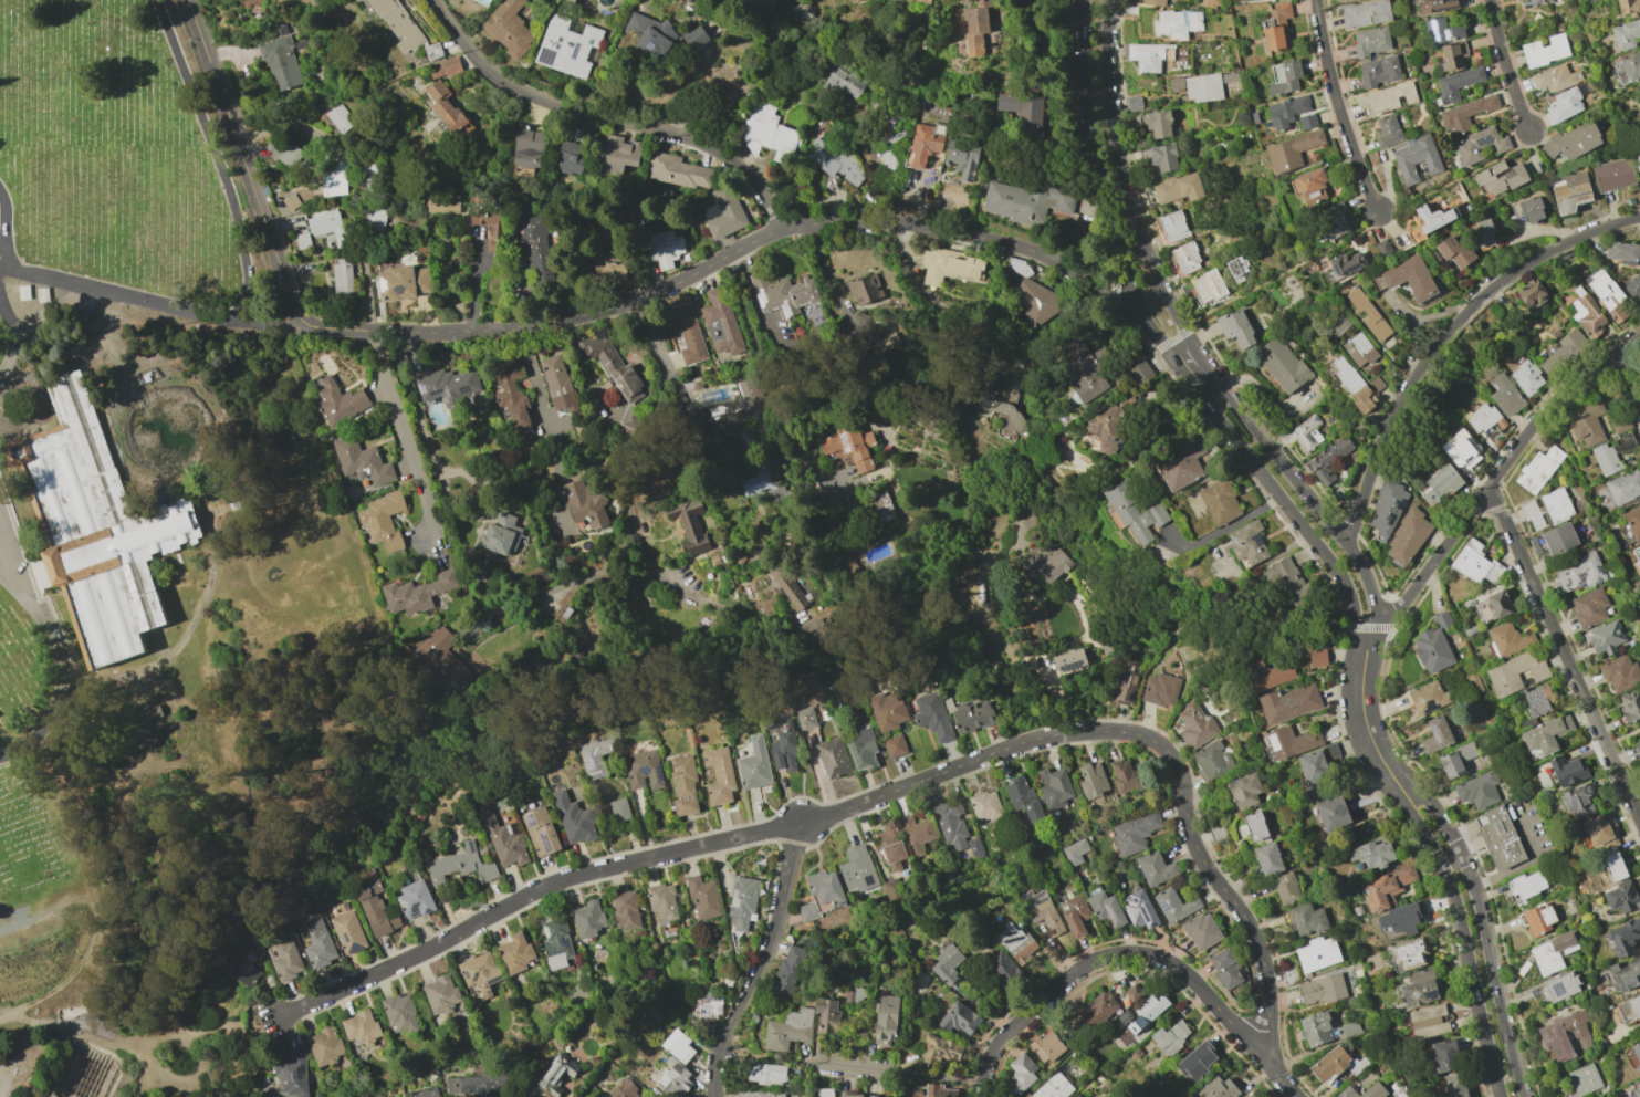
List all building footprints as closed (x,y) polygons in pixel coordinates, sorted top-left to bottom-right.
[(360,1),(373,22),(378,18),(403,56),(423,42),(395,0),(362,0),(360,1)] [(518,59),(537,35),(513,16),(526,0),(503,0),(480,28),(518,59)] [(776,0),(746,0),(770,12),(776,0)] [(984,56),(982,34),(988,33),(986,7),(992,6),(992,0),(975,0),(975,6),(962,7),(967,57),(984,56)] [(1388,0),(1387,0),(1341,5),(1343,28),(1390,23),(1388,0)] [(1455,10),(1454,0),(1415,0),(1415,13),(1455,10)] [(1620,18),(1639,13),(1639,0),(1616,0),(1620,18)] [(1284,19),(1291,18),(1289,4),(1266,7),(1269,27),(1262,28),(1265,51),(1288,47),(1284,19)] [(661,23),(631,11),(624,28),(640,35),(635,47),(664,59),(677,29),(661,22),(661,23)] [(1168,41),(1186,40),(1186,31),(1201,31),(1201,11),(1154,12),(1155,35),(1168,35),(1168,41)] [(586,79),(591,63),(585,61),(589,46),(597,48),(602,30),(584,24),(581,34),(566,30),(569,18),(550,13),(536,64),(586,79)] [(1426,33),(1433,31),(1434,42),(1464,38),(1462,24),(1445,27),(1444,17),(1424,20),(1426,33)] [(1639,34),(1639,19),(1610,25),(1615,52),(1635,47),(1633,36),(1639,34)] [(709,41),(700,24),(681,35),(690,51),(709,41)] [(1391,50),(1386,26),(1351,34),(1356,57),(1391,50)] [(1540,42),(1523,46),(1528,66),(1569,56),(1563,33),(1547,37),(1549,45),(1541,47),(1540,42)] [(303,83),(287,35),(260,44),(276,92),(303,83)] [(1445,71),(1468,66),(1462,42),(1440,47),(1445,71)] [(428,60),(442,57),(439,43),(424,46),(428,60)] [(1160,44),(1127,44),(1127,60),(1137,60),(1137,73),(1159,73),(1160,44)] [(1637,51),(1618,60),(1629,82),(1639,76),(1639,57),(1637,51)] [(1363,88),(1401,78),(1395,54),(1357,64),(1363,88)] [(461,70),(457,56),(430,64),(434,78),(461,70)] [(1265,83),(1268,97),(1298,89),(1296,79),(1302,77),(1298,59),(1270,66),(1274,82),(1265,83)] [(1582,82),(1579,70),(1567,73),(1564,64),(1531,74),(1535,90),(1547,87),(1548,92),(1582,82)] [(858,99),(866,78),(831,66),(824,86),(858,99)] [(1485,80),(1481,66),(1435,78),(1442,105),(1459,100),(1456,87),(1485,80)] [(1184,77),(1186,102),(1222,99),(1219,74),(1184,77)] [(1169,78),(1170,90),(1184,89),(1183,77),(1169,78)] [(472,129),(448,96),(450,94),(439,79),(425,89),(435,103),(431,105),(457,140),(472,129)] [(1398,106),(1396,97),(1403,95),(1405,104),(1416,102),(1412,82),(1356,96),(1360,115),(1398,106)] [(1585,110),(1575,86),(1542,100),(1552,124),(1585,110)] [(1043,95),(997,94),(996,110),(1018,111),(1017,139),(1041,139),(1043,95)] [(1266,105),(1272,130),(1294,124),(1292,115),(1311,110),(1307,95),(1266,105)] [(1439,110),(1446,135),(1470,129),(1467,116),(1499,108),(1496,95),(1439,110)] [(1127,111),(1141,110),(1141,96),(1126,97),(1127,111)] [(738,145),(757,151),(759,145),(775,150),(772,160),(788,165),(798,131),(775,124),(778,115),(772,114),(775,105),(752,98),(738,145)] [(340,134),(355,123),(338,102),(324,114),(340,134)] [(1152,138),(1171,137),(1170,111),(1146,112),(1147,131),(1152,130),(1152,138)] [(1300,130),(1316,126),(1314,113),(1297,117),(1300,130)] [(1402,141),(1394,114),(1376,119),(1381,136),(1375,138),(1378,148),(1402,141)] [(877,158),(890,172),(899,164),(887,150),(905,134),(896,124),(898,122),(896,120),(877,137),(888,148),(877,158)] [(1540,144),(1547,158),(1562,151),(1567,160),(1603,144),(1592,120),(1540,144)] [(941,154),(945,127),(913,122),(907,168),(923,170),(926,152),(941,154)] [(513,167),(543,168),(544,132),(527,131),(527,125),(515,124),(513,167)] [(1462,167),(1483,159),(1479,147),(1492,143),(1496,154),(1511,148),(1506,135),(1497,138),(1493,126),(1453,140),(1462,167)] [(1274,175),(1303,167),(1299,152),(1326,144),(1321,129),(1265,146),(1274,175)] [(637,167),(642,144),(622,140),(622,137),(607,134),(600,170),(621,174),(623,164),(637,167)] [(1442,171),(1429,134),(1390,148),(1404,187),(1419,182),(1413,164),(1423,161),(1428,176),(1442,171)] [(284,170),(303,156),(288,137),(280,143),(275,137),(265,145),(284,170)] [(832,176),(834,172),(857,186),(867,170),(816,137),(803,157),(832,176)] [(972,183),(980,143),(948,137),(942,165),(961,169),(959,180),(972,183)] [(554,168),(578,175),(587,146),(562,139),(554,168)] [(1159,172),(1177,170),(1174,144),(1143,148),(1145,166),(1158,164),(1159,172)] [(714,166),(654,154),(648,179),(709,191),(714,166)] [(1635,183),(1628,157),(1591,167),(1598,193),(1635,183)] [(1528,180),(1520,162),(1507,169),(1503,160),(1472,174),(1478,187),(1484,185),(1490,197),(1528,180)] [(379,162),(362,163),(363,191),(380,190),(379,162)] [(319,166),(321,196),(345,195),(343,165),(319,166)] [(1289,180),(1297,198),(1302,196),(1307,207),(1327,199),(1321,186),(1328,183),(1321,166),(1289,180)] [(1158,204),(1187,197),(1188,201),(1203,197),(1197,172),(1153,183),(1158,204)] [(1557,215),(1576,212),(1574,204),(1592,201),(1586,172),(1550,180),(1557,215)] [(1072,214),(1076,194),(988,177),(981,213),(1042,225),(1046,209),(1072,214)] [(748,223),(727,184),(710,193),(721,214),(704,224),(714,242),(748,223)] [(1516,218),(1525,215),(1528,224),(1545,219),(1538,196),(1512,204),(1516,218)] [(458,213),(459,198),(426,197),(426,213),(458,213)] [(1330,241),(1350,230),(1342,215),(1347,212),(1341,201),(1316,214),(1330,241)] [(1456,219),(1450,206),(1431,216),(1425,204),(1410,211),(1418,227),(1408,232),(1413,241),(1456,219)] [(385,209),(366,207),(363,231),(382,233),(385,209)] [(306,218),(310,237),(331,232),(335,248),(347,245),(338,209),(306,218)] [(486,251),(502,251),(501,209),(470,210),(470,226),(486,226),(486,251)] [(1158,216),(1167,244),(1189,237),(1180,209),(1158,216)] [(517,215),(519,260),(529,260),(531,286),(549,285),(546,214),(517,215)] [(1476,249),(1496,242),(1489,219),(1469,225),(1476,249)] [(648,260),(657,260),(657,270),(672,270),(671,256),(683,256),(683,236),(672,237),(672,232),(647,233),(648,260)] [(1457,244),(1451,234),(1437,244),(1456,272),(1476,258),(1463,240),(1457,244)] [(1202,267),(1191,241),(1171,249),(1181,276),(1202,267)] [(1639,245),(1609,241),(1606,260),(1637,264),(1639,245)] [(979,282),(983,257),(924,248),(920,268),(925,269),(923,284),(940,287),(942,276),(979,282)] [(1059,310),(1034,272),(1031,274),(1018,253),(1004,262),(1008,269),(999,274),(1033,327),(1059,310)] [(1437,293),(1418,253),(1378,272),(1387,290),(1406,280),(1417,303),(1437,293)] [(626,282),(625,259),(617,259),(616,254),(594,254),(595,283),(626,282)] [(1234,281),(1249,273),(1239,255),(1225,263),(1234,281)] [(352,296),(351,259),(332,259),(333,297),(352,296)] [(377,270),(380,301),(416,298),(416,293),(429,292),(426,266),(377,270)] [(1198,306),(1227,294),(1216,268),(1187,280),(1198,306)] [(1585,282),(1616,324),(1633,311),(1602,269),(1585,282)] [(749,276),(760,312),(777,307),(781,319),(799,314),(797,307),(819,301),(812,276),(802,279),(803,281),(789,285),(786,276),(767,282),(764,271),(749,276)] [(1622,285),(1639,309),(1639,271),(1622,285)] [(857,307),(884,296),(874,272),(848,283),(857,307)] [(1549,299),(1535,277),(1515,290),(1525,308),(1535,302),(1537,306),(1549,299)] [(745,351),(721,284),(703,291),(709,305),(699,308),(715,354),(727,350),(729,356),(745,351)] [(1360,320),(1378,343),(1392,332),(1356,286),(1346,294),(1364,318),(1360,320)] [(1571,316),(1591,341),(1603,331),(1599,327),(1607,320),(1585,293),(1571,304),(1577,312),(1571,316)] [(708,358),(690,303),(668,311),(676,333),(679,332),(685,348),(679,351),(684,366),(708,358)] [(1215,319),(1225,340),(1233,336),(1240,350),(1256,342),(1240,307),(1215,319)] [(1559,346),(1537,365),(1551,380),(1590,345),(1573,326),(1555,342),(1559,346)] [(1360,369),(1378,354),(1359,331),(1341,346),(1360,369)] [(623,367),(603,333),(580,346),(588,359),(594,356),(612,388),(617,386),(627,404),(645,394),(628,364),(623,367)] [(866,344),(870,355),(899,346),(896,334),(866,344)] [(1253,353),(1287,395),(1311,376),(1277,334),(1253,353)] [(1109,388),(1099,369),(1110,363),(1101,346),(1088,353),(1080,338),(1064,346),(1072,363),(1064,367),(1083,402),(1109,388)] [(539,359),(553,411),(567,407),(569,413),(577,411),(561,353),(539,359)] [(1355,401),(1353,403),(1362,415),(1380,402),(1374,394),(1384,386),(1376,375),(1363,385),(1341,355),(1328,365),(1355,401)] [(1153,376),(1142,356),(1125,365),(1136,385),(1153,376)] [(1546,382),(1527,358),(1508,373),(1526,397),(1546,382)] [(492,366),(499,392),(493,394),(497,407),(506,404),(513,430),(530,426),(525,409),(529,408),(526,395),(518,397),(513,379),(523,377),(518,359),(492,366)] [(981,398),(979,412),(1012,417),(1010,430),(1023,432),(1026,414),(1016,412),(1024,364),(1011,362),(1005,402),(981,398)] [(421,402),(442,396),(446,409),(462,404),(460,397),(480,390),(474,369),(452,376),(449,367),(414,378),(421,402)] [(1506,418),(1525,404),(1501,371),(1489,379),(1497,389),(1489,395),(1506,418)] [(84,372),(135,524),(196,504),(208,543),(152,562),(174,629),(147,638),(153,655),(92,675),(51,553),(61,550),(28,447),(63,436),(46,384),(84,372)] [(360,387),(342,396),(329,373),(319,379),(324,388),(317,392),(322,400),(316,404),(330,429),(371,406),(360,387)] [(723,435),(740,424),(756,421),(758,428),(766,426),(760,396),(751,382),(750,374),(740,376),(730,382),(693,389),(688,382),(684,382),(686,392),(689,398),(692,409),(705,406),(723,435)] [(1500,429),(1504,427),(1488,401),(1463,416),(1475,435),(1495,422),(1500,429)] [(1582,440),(1584,447),(1604,441),(1596,416),(1604,414),(1600,402),(1566,412),(1574,442),(1582,440)] [(636,430),(642,409),(625,404),(620,425),(636,430)] [(1313,428),(1321,422),(1314,413),(1281,436),(1287,444),(1296,438),(1306,452),(1322,441),(1313,428)] [(857,474),(873,469),(866,448),(876,445),(871,431),(858,435),(855,426),(818,439),(823,456),(832,452),(836,463),(852,458),(857,474)] [(1439,447),(1462,471),(1482,453),(1460,429),(1439,447)] [(1328,468),(1354,447),(1343,434),(1305,464),(1324,487),(1336,478),(1328,468)] [(333,441),(343,476),(356,472),(358,480),(369,476),(372,487),(395,480),(390,461),(381,464),(375,445),(359,450),(354,435),(333,441)] [(1153,460),(1170,493),(1204,475),(1195,458),(1207,451),(1198,436),(1153,460)] [(1603,477),(1621,469),(1608,441),(1590,449),(1603,477)] [(1564,454),(1551,444),(1543,456),(1536,451),(1514,481),(1534,495),(1564,454)] [(1430,507),(1462,481),(1448,464),(1416,490),(1430,507)] [(1638,467),(1604,482),(1615,506),(1639,495),(1639,472),(1638,467)] [(744,497),(769,490),(772,501),(787,496),(783,481),(771,484),(768,472),(739,480),(744,497)] [(1213,527),(1242,516),(1227,478),(1199,489),(1213,527)] [(609,524),(602,504),(601,504),(595,483),(583,487),(580,479),(560,486),(572,523),(588,518),(591,529),(609,524)] [(1137,549),(1155,538),(1151,531),(1169,520),(1159,502),(1141,511),(1123,480),(1104,490),(1137,549)] [(1531,532),(1573,515),(1562,487),(1520,504),(1531,532)] [(402,549),(391,514),(406,510),(400,491),(365,501),(367,509),(359,511),(370,545),(382,541),(386,554),(402,549)] [(894,519),(887,491),(870,495),(877,523),(894,519)] [(708,550),(697,515),(703,513),(698,496),(663,507),(667,520),(678,517),(685,539),(680,540),(685,557),(708,550)] [(1622,513),(1634,541),(1639,539),(1639,505),(1622,513)] [(1432,525),(1421,518),(1424,514),(1411,506),(1381,552),(1405,567),(1432,525)] [(521,528),(513,526),(515,516),(498,512),(495,524),(486,522),(478,549),(512,558),(521,528)] [(1245,557),(1249,565),(1268,556),(1257,532),(1262,529),(1257,519),(1225,534),(1238,561),(1245,557)] [(1551,556),(1579,544),(1569,521),(1541,533),(1551,556)] [(1484,546),(1469,537),(1449,566),(1477,585),(1482,577),(1492,584),(1503,569),(1480,553),(1484,546)] [(1036,547),(1020,562),(1045,589),(1072,564),(1053,543),(1042,553),(1036,547)] [(1606,577),(1595,552),(1549,572),(1560,597),(1606,577)] [(1302,584),(1289,555),(1272,563),(1292,609),(1315,599),(1308,581),(1302,584)] [(795,614),(809,603),(778,563),(764,573),(795,614)] [(459,587),(453,567),(434,573),(436,580),(412,587),(410,581),(397,585),(396,582),(381,586),(389,614),(404,609),(406,615),(433,607),(430,596),(459,587)] [(1607,606),(1601,588),(1569,598),(1579,629),(1607,620),(1603,607),(1607,606)] [(1483,624),(1514,611),(1504,589),(1474,603),(1483,624)] [(1455,663),(1439,626),(1439,625),(1435,615),(1431,617),(1436,627),(1411,638),(1427,675),(1455,663)] [(1499,658),(1536,642),(1532,632),(1518,638),(1510,620),(1487,630),(1499,658)] [(1594,654),(1604,651),(1606,656),(1616,653),(1614,645),(1625,642),(1618,620),(1586,630),(1594,654)] [(473,676),(446,647),(454,639),(440,624),(410,651),(452,696),(473,676)] [(1086,666),(1082,648),(1052,655),(1056,673),(1086,666)] [(1327,665),(1326,649),(1308,651),(1310,667),(1327,665)] [(1497,699),(1523,688),(1517,673),(1527,669),(1533,683),(1550,676),(1543,659),(1536,662),(1531,650),(1485,669),(1497,699)] [(1610,693),(1639,682),(1639,674),(1635,661),(1629,663),(1626,654),(1599,664),(1610,693)] [(1296,678),(1289,660),(1265,669),(1261,659),(1242,665),(1252,693),(1296,678)] [(1139,663),(1120,660),(1114,703),(1134,706),(1139,663)] [(1174,707),(1180,679),(1147,672),(1141,701),(1174,707)] [(1441,692),(1437,681),(1408,690),(1416,715),(1452,703),(1447,690),(1441,692)] [(1322,707),(1314,682),(1279,695),(1277,690),(1257,697),(1268,726),(1322,707)] [(1617,696),(1625,722),(1639,717),(1639,689),(1617,696)] [(908,723),(899,690),(868,699),(878,732),(908,723)] [(918,712),(912,715),(917,728),(929,724),(936,745),(954,739),(937,690),(913,699),(918,712)] [(950,710),(958,735),(996,723),(988,697),(950,710)] [(1217,735),(1197,699),(1176,711),(1186,730),(1179,734),(1189,751),(1217,735)] [(162,716),(158,703),(135,711),(140,724),(162,716)] [(816,726),(811,707),(797,711),(802,729),(816,726)] [(1432,736),(1419,741),(1424,754),(1453,743),(1442,714),(1426,720),(1432,736)] [(1574,730),(1569,715),(1520,732),(1527,751),(1538,747),(1541,756),(1559,750),(1555,737),(1574,730)] [(769,742),(775,771),(784,769),(785,774),(796,771),(793,757),(799,756),(791,719),(768,723),(772,742),(769,742)] [(1275,761),(1323,744),(1317,728),(1293,737),(1288,725),(1265,733),(1275,761)] [(877,767),(873,753),(877,752),(870,727),(845,735),(855,770),(865,767),(866,770),(877,767)] [(907,753),(900,734),(882,740),(889,759),(907,753)] [(736,759),(741,789),(771,784),(762,735),(749,737),(753,756),(736,759)] [(828,781),(852,771),(838,735),(814,745),(828,781)] [(577,746),(587,781),(607,775),(601,755),(615,751),(610,736),(577,746)] [(1235,767),(1219,738),(1189,755),(1206,784),(1235,767)] [(1437,757),(1447,780),(1465,772),(1461,762),(1477,755),(1471,742),(1437,757)] [(1307,787),(1331,778),(1325,762),(1340,757),(1334,743),(1296,757),(1307,787)] [(736,790),(726,746),(700,752),(704,768),(711,766),(714,782),(705,784),(710,806),(732,801),(730,791),(736,790)] [(629,790),(647,787),(648,790),(663,787),(656,749),(623,755),(629,790)] [(668,758),(676,816),(697,813),(693,781),(696,781),(692,754),(668,758)] [(1548,760),(1560,789),(1589,776),(1581,756),(1564,764),(1560,755),(1548,760)] [(1140,789),(1129,756),(1108,763),(1119,795),(1140,789)] [(1108,792),(1100,760),(1078,765),(1082,780),(1079,781),(1084,798),(1108,792)] [(1049,773),(1047,767),(1034,772),(1048,809),(1074,800),(1063,768),(1049,773)] [(1460,804),(1470,800),(1475,811),(1499,801),(1492,785),(1497,783),(1492,770),(1452,786),(1460,804)] [(1255,794),(1262,792),(1255,772),(1226,782),(1237,811),(1259,803),(1255,794)] [(1003,783),(1013,812),(1022,810),(1027,824),(1044,819),(1032,786),(1027,788),(1023,776),(1003,783)] [(1570,821),(1594,814),(1589,796),(1595,795),(1591,782),(1561,792),(1570,821)] [(568,846),(598,837),(589,807),(578,811),(575,801),(568,803),(564,788),(551,792),(568,846)] [(986,822),(1003,816),(993,789),(968,798),(976,820),(984,817),(986,822)] [(1351,823),(1340,794),(1314,803),(1325,832),(1351,823)] [(609,801),(613,823),(629,819),(625,798),(609,801)] [(931,807),(944,845),(950,842),(953,852),(966,848),(963,837),(967,836),(960,815),(963,814),(958,798),(931,807)] [(1526,858),(1496,871),(1476,827),(1488,823),(1484,812),(1502,804),(1526,858)] [(520,815),(537,858),(562,849),(544,805),(520,815)] [(1268,837),(1260,809),(1242,815),(1251,843),(1268,837)] [(1120,857),(1146,848),(1141,835),(1163,828),(1157,811),(1110,827),(1120,857)] [(481,819),(501,867),(514,862),(516,867),(530,861),(514,821),(498,827),(492,814),(481,819)] [(1613,839),(1604,814),(1582,821),(1590,846),(1613,839)] [(937,837),(929,817),(914,823),(910,815),(897,820),(912,858),(923,853),(919,845),(937,837)] [(881,847),(890,873),(901,869),(898,861),(906,858),(893,820),(880,824),(883,831),(872,834),(877,849),(881,847)] [(426,861),(432,886),(444,883),(442,875),(459,871),(459,875),(475,871),(477,883),(497,879),(493,861),(478,864),(472,838),(461,841),(463,852),(426,861)] [(1082,862),(1079,854),(1089,851),(1085,838),(1062,847),(1069,867),(1082,862)] [(1263,877),(1284,869),(1274,841),(1253,849),(1263,877)] [(1389,841),(1373,846),(1372,842),(1345,850),(1349,862),(1363,858),(1367,869),(1395,860),(1389,841)] [(1614,842),(1597,849),(1611,883),(1628,875),(1614,842)] [(844,850),(847,862),(839,864),(847,895),(877,887),(866,845),(844,850)] [(1180,874),(1174,861),(1164,865),(1157,850),(1135,859),(1147,888),(1180,874)] [(1388,908),(1384,896),(1403,890),(1402,885),(1417,880),(1413,867),(1362,882),(1366,894),(1363,895),(1369,914),(1388,908)] [(1515,902),(1547,888),(1538,868),(1506,882),(1515,902)] [(835,869),(806,877),(817,913),(845,905),(835,869)] [(1280,905),(1301,899),(1293,871),(1272,878),(1280,905)] [(714,880),(701,882),(699,875),(685,877),(689,898),(694,897),(698,920),(721,916),(714,880)] [(759,880),(735,876),(728,930),(746,933),(749,913),(755,914),(759,880)] [(374,938),(399,928),(388,899),(385,900),(377,879),(354,888),(374,938)] [(434,911),(423,879),(395,888),(406,920),(434,911)] [(1639,907),(1639,906),(1631,881),(1602,892),(1609,911),(1619,907),(1621,914),(1639,907)] [(656,910),(658,924),(679,920),(671,883),(645,888),(650,911),(656,910)] [(1167,925),(1202,908),(1197,896),(1180,904),(1172,886),(1153,895),(1167,925)] [(1085,894),(1097,922),(1108,917),(1113,929),(1126,923),(1114,894),(1105,898),(1100,888),(1085,894)] [(1147,929),(1158,925),(1143,888),(1120,898),(1132,929),(1145,924),(1147,929)] [(1019,895),(1031,923),(1042,919),(1050,938),(1063,932),(1045,889),(1033,894),(1031,890),(1019,895)] [(616,932),(640,929),(635,891),(611,894),(616,932)] [(1086,935),(1081,921),(1090,918),(1081,894),(1058,903),(1072,940),(1086,935)] [(578,940),(598,936),(597,928),(604,927),(598,898),(584,901),(585,907),(572,910),(578,940)] [(796,907),(802,923),(819,917),(813,900),(796,907)] [(1299,938),(1328,927),(1321,907),(1312,911),(1309,902),(1288,909),(1299,938)] [(1422,922),(1416,902),(1375,915),(1384,941),(1415,931),(1414,925),(1422,922)] [(1558,925),(1549,902),(1521,914),(1530,936),(1558,925)] [(330,919),(344,956),(367,947),(353,910),(330,919)] [(1182,925),(1197,952),(1222,938),(1208,910),(1182,925)] [(311,969),(337,960),(322,916),(303,922),(311,946),(304,948),(311,969)] [(1635,951),(1630,940),(1639,935),(1639,917),(1639,916),(1605,931),(1617,959),(1635,951)] [(549,971),(567,966),(565,958),(573,956),(563,917),(541,923),(545,939),(542,940),(549,971)] [(1017,931),(1011,923),(995,937),(1018,965),(1039,948),(1022,927),(1017,931)] [(525,962),(533,959),(523,930),(508,935),(510,941),(497,946),(508,975),(527,968),(525,962)] [(1541,977),(1564,967),(1559,956),(1578,948),(1570,930),(1528,949),(1541,977)] [(1341,961),(1333,937),(1322,940),(1321,936),(1307,941),(1309,945),(1294,950),(1302,973),(1341,961)] [(1400,972),(1428,964),(1421,937),(1393,945),(1400,972)] [(304,972),(291,939),(266,949),(268,954),(275,952),(278,958),(270,961),(279,982),(304,972)] [(790,1000),(807,950),(787,944),(770,993),(790,1000)] [(928,966),(947,987),(959,977),(952,969),(964,958),(952,944),(928,966)] [(1241,968),(1228,946),(1207,958),(1226,991),(1243,981),(1237,970),(1241,968)] [(985,963),(1007,988),(1022,974),(1000,949),(985,963)] [(501,980),(491,951),(458,962),(472,1003),(491,997),(487,984),(501,980)] [(1617,966),(1615,963),(1605,967),(1616,992),(1639,982),(1639,956),(1617,966)] [(250,988),(261,972),(240,958),(229,975),(250,988)] [(1406,1008),(1440,999),(1431,968),(1409,974),(1412,985),(1401,988),(1406,1008)] [(1296,984),(1303,1009),(1347,996),(1339,971),(1296,984)] [(1549,1002),(1578,993),(1571,973),(1543,982),(1549,1002)] [(460,1002),(450,974),(421,984),(433,1017),(454,1009),(452,1005),(460,1002)] [(1123,992),(1132,1003),(1143,994),(1134,983),(1123,992)] [(1090,1030),(1119,1007),(1105,989),(1076,1013),(1090,1030)] [(1137,1016),(1126,1026),(1134,1035),(1166,1006),(1153,991),(1133,1011),(1137,1016)] [(406,992),(381,1002),(389,1026),(394,1024),(399,1035),(419,1027),(406,992)] [(1616,1004),(1623,1024),(1639,1018),(1639,995),(1616,1004)] [(874,1045),(895,1046),(896,996),(876,996),(874,1045)] [(818,1033),(837,1034),(838,999),(815,998),(814,1013),(819,1013),(818,1033)] [(946,1033),(953,1025),(967,1037),(981,1020),(956,999),(936,1024),(946,1033)] [(1449,1033),(1445,1006),(1409,1011),(1413,1038),(1449,1033)] [(812,1008),(799,1007),(799,1012),(784,1011),(783,1022),(765,1020),(763,1050),(787,1052),(788,1041),(810,1043),(812,1008)] [(353,1050),(374,1042),(373,1039),(380,1036),(370,1009),(342,1019),(353,1050)] [(1538,1026),(1552,1065),(1575,1057),(1570,1043),(1577,1041),(1580,1049),(1593,1045),(1581,1010),(1538,1026)] [(1298,1019),(1307,1049),(1334,1041),(1325,1011),(1298,1019)] [(1192,1033),(1179,1019),(1164,1032),(1159,1027),(1149,1037),(1167,1056),(1192,1033)] [(343,1053),(333,1026),(306,1036),(318,1069),(338,1061),(336,1056),(343,1053)] [(1065,1048),(1047,1027),(1027,1046),(1045,1066),(1065,1048)] [(683,1065),(697,1049),(674,1029),(660,1045),(683,1065)] [(940,1055),(957,1061),(963,1047),(929,1034),(918,1061),(935,1067),(940,1055)] [(1461,1066),(1453,1038),(1426,1046),(1434,1074),(1461,1066)] [(1173,1067),(1190,1085),(1220,1058),(1203,1040),(1173,1067)] [(1629,1044),(1639,1068),(1639,1040),(1629,1044)] [(1323,1085),(1351,1059),(1337,1044),(1309,1069),(1323,1085)] [(303,1051),(273,1054),(277,1096),(308,1096),(303,1051)] [(560,1052),(535,1084),(551,1096),(557,1096),(562,1090),(557,1086),(565,1076),(570,1080),(580,1067),(560,1052)] [(1040,1076),(1022,1053),(1007,1064),(1014,1074),(1003,1083),(1013,1096),(1014,1096),(1040,1076)] [(682,1094),(695,1073),(669,1058),(652,1086),(671,1096),(688,1096),(682,1094)] [(785,1085),(785,1065),(749,1063),(748,1083),(785,1085)] [(1573,1096),(1574,1096),(1601,1088),(1593,1063),(1565,1072),(1573,1096)] [(1056,1071),(1028,1096),(1066,1096),(1074,1089),(1056,1071)] [(447,1096),(502,1096),(506,1096),(504,1072),(446,1076),(447,1096)] [(1202,1096),(1234,1096),(1238,1093),(1218,1072),(1197,1093),(1202,1096)] [(1447,1096),(1468,1096),(1460,1072),(1441,1077),(1447,1096)] [(1375,1080),(1358,1096),(1347,1084),(1334,1096),(1382,1096),(1387,1093),(1375,1080)] [(615,1096),(637,1096),(625,1081),(611,1091),(615,1096)] [(944,1089),(944,1084),(925,1084),(925,1096),(957,1096),(957,1089),(944,1089)] [(438,1089),(439,1096),(412,1096),(412,1090),(421,1090),(421,1089),(428,1088),(428,1090),(433,1090),(433,1087),(437,1087),(437,1089),(438,1089)] [(738,1096),(783,1096),(783,1093),(773,1095),(771,1088),(738,1095),(738,1096)] [(833,1089),(814,1089),(815,1096),(833,1096),(833,1089)]
